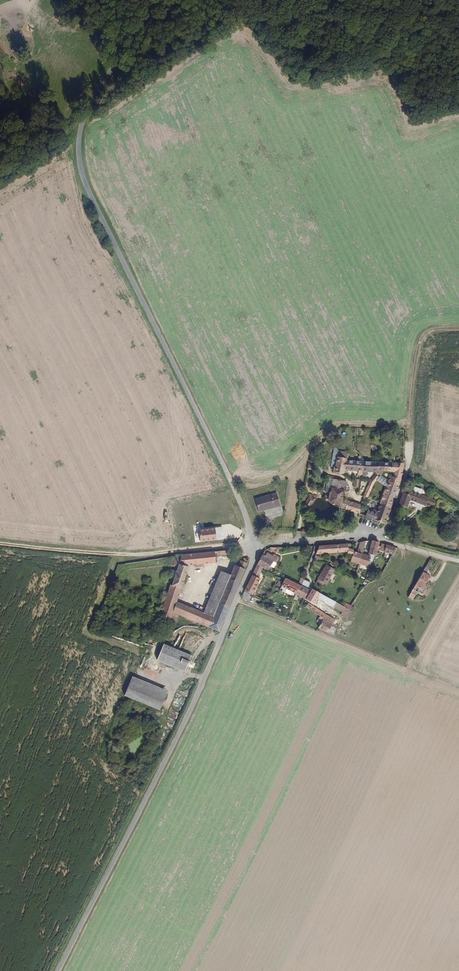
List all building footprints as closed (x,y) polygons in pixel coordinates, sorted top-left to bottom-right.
[(364,471),(364,461),(347,460),(348,452),(338,451),(337,457),(336,467),(346,469),(364,471)] [(393,500),(402,473),(403,458),(399,459),(398,461),(391,461),(391,467),(384,467),(383,471),(393,472),(392,477),(387,482),(377,513),(366,510),(364,517),(384,522),(390,505),(392,504),(393,503),(393,500)] [(383,471),(384,467),(391,467),(391,461),(364,461),(364,471),(365,476),(368,476),(369,472),(375,472),(375,474),(379,476),(383,471)] [(375,481),(379,476),(375,474),(375,476),(373,480),(365,496),(368,497),(371,491),(375,481)] [(346,489),(347,482),(332,477),(330,477),(329,485),(332,487),(331,494),(342,497),(344,489),(346,489)] [(428,497),(420,495),(422,491),(421,491),(415,489),(414,492),(409,491),(407,495),(404,494),(400,504),(407,507),(410,499),(425,505),(426,503),(429,504),(431,498),(429,498),(428,497)] [(280,505),(277,493),(256,499),(259,511),(280,505)] [(341,508),(342,497),(331,494),(329,502),(331,505),(341,508)] [(310,506),(314,499),(310,496),(305,503),(310,506)] [(348,510),(351,500),(342,497),(341,508),(348,510)] [(359,507),(360,502),(355,501),(352,511),(354,513),(357,513),(359,507)] [(217,539),(215,527),(198,530),(200,541),(217,539)] [(352,550),(353,547),(349,545),(349,544),(321,546),(318,550),(316,554),(347,551),(345,556),(350,558),(350,560),(357,562),(361,553),(364,546),(366,542),(360,543),(360,545),(358,552),(352,550)] [(378,546),(379,543),(372,543),(371,546),(371,548),(368,554),(374,556),(377,549),(378,546)] [(392,554),(396,548),(385,544),(382,544),(381,547),(378,546),(377,549),(380,551),(387,553),(392,554)] [(182,589),(190,566),(216,564),(216,557),(226,556),(226,551),(175,555),(172,565),(178,566),(172,585),(182,589)] [(275,562),(279,556),(274,554),(273,555),(268,552),(265,557),(263,555),(258,564),(263,568),(268,570),(273,561),(275,562)] [(368,565),(372,557),(361,553),(357,562),(368,565)] [(245,569),(247,563),(241,560),(238,566),(235,565),(214,617),(203,613),(184,605),(180,616),(219,632),(245,569)] [(426,573),(433,562),(430,560),(421,576),(427,580),(429,575),(426,573)] [(258,564),(252,575),(258,578),(263,568),(258,564)] [(327,583),(335,569),(326,565),(318,579),(323,581),(327,583)] [(214,617),(231,575),(221,571),(203,613),(214,617)] [(252,595),(260,579),(258,578),(252,575),(248,584),(244,591),(251,594),(252,595)] [(424,585),(427,580),(421,576),(416,585),(420,587),(422,588),(424,585)] [(296,593),(300,585),(286,578),(282,586),(296,593)] [(307,589),(311,582),(304,578),(300,585),(307,589)] [(177,602),(182,589),(172,585),(171,584),(166,598),(177,602)] [(305,598),(309,590),(307,589),(300,585),(296,593),(305,598)] [(311,602),(317,591),(313,589),(307,600),(311,602)] [(249,599),(251,594),(244,591),(243,594),(242,596),(249,599)] [(318,598),(321,594),(317,591),(311,602),(314,604),(318,598)] [(337,602),(321,594),(318,598),(333,607),(337,602)] [(173,613),(177,602),(166,598),(159,616),(177,623),(180,616),(173,613)] [(180,616),(184,605),(177,602),(173,613),(180,616)] [(343,613),(346,607),(337,602),(333,607),(343,613)] [(312,612),(315,607),(309,603),(306,607),(312,612)] [(325,618),(327,614),(315,607),(312,612),(319,616),(324,619),(325,618)] [(333,623),(335,619),(327,614),(325,618),(333,623)] [(333,623),(325,618),(324,619),(321,624),(318,629),(326,634),(333,623)] [(190,661),(192,656),(167,645),(164,644),(158,660),(185,672),(188,666),(190,661)] [(159,710),(167,691),(133,677),(125,696),(159,710)]
